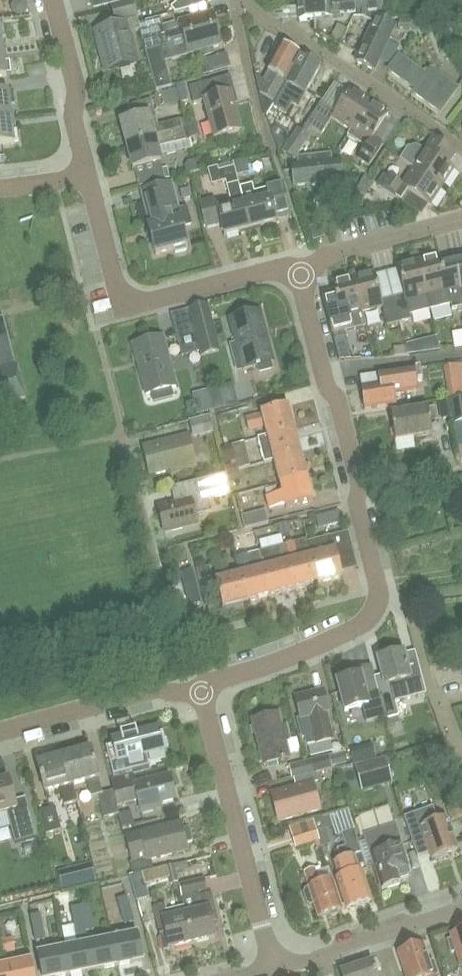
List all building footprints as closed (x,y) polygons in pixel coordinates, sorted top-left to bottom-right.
[(13,12),(18,16),(24,14),(28,9),(26,3),(22,0),(18,0),(15,1),(11,6),(13,12)] [(171,7),(175,13),(204,5),(202,0),(180,0),(171,7)] [(299,20),(315,19),(317,39),(338,49),(352,19),(361,18),(361,15),(359,0),(332,0),(297,0),(299,20)] [(361,15),(382,13),(381,0),(359,0),(361,15)] [(138,23),(139,23),(137,17),(135,17),(131,2),(112,7),(116,22),(125,20),(126,24),(95,32),(104,67),(135,60),(128,32),(139,29),(138,23)] [(271,14),(290,14),(290,2),(271,2),(271,14)] [(188,38),(217,30),(213,13),(163,27),(165,35),(149,39),(145,21),(139,23),(138,23),(139,29),(142,41),(145,52),(156,49),(159,48),(161,48),(169,43),(188,38)] [(447,20),(453,31),(461,26),(461,19),(459,14),(447,20)] [(374,70),(388,42),(395,27),(376,18),(355,62),(374,70)] [(398,29),(410,30),(410,20),(399,19),(398,29)] [(411,29),(432,29),(432,20),(412,19),(411,29)] [(156,49),(145,52),(152,77),(166,73),(163,62),(197,53),(199,58),(210,55),(208,50),(222,46),(217,30),(188,38),(169,43),(161,48),(159,48),(156,49)] [(402,46),(393,41),(383,60),(392,64),(402,46)] [(273,105),(287,81),(286,81),(300,57),(281,46),(267,71),(268,72),(263,81),(267,83),(260,94),(266,115),(267,115),(273,105)] [(413,93),(440,112),(457,88),(431,69),(426,75),(399,56),(389,70),(416,90),(413,93)] [(287,81),(273,105),(284,112),(292,100),(298,103),(304,94),(305,95),(320,67),(300,57),(286,81),(287,81)] [(234,59),(224,62),(230,89),(240,87),(234,59)] [(206,61),(196,63),(200,76),(209,74),(206,61)] [(241,131),(230,92),(215,96),(211,81),(189,87),(193,104),(204,101),(214,138),(241,131)] [(180,101),(180,102),(181,103),(188,102),(184,86),(177,88),(180,101)] [(177,88),(160,92),(164,105),(180,101),(177,88)] [(350,129),(368,101),(350,89),(335,113),(324,106),(310,128),(321,135),(332,118),(350,129)] [(12,91),(0,93),(0,119),(11,118),(9,104),(14,104),(12,91)] [(388,114),(368,101),(350,129),(351,130),(347,136),(365,148),(358,159),(368,166),(382,145),(372,138),(388,114)] [(126,144),(187,129),(185,119),(158,126),(156,118),(150,119),(149,114),(120,122),(126,144)] [(13,129),(11,118),(0,119),(0,145),(14,143),(14,142),(19,141),(17,129),(13,129)] [(288,137),(275,128),(270,131),(277,152),(288,137)] [(174,142),(189,138),(187,129),(126,144),(132,168),(161,161),(160,157),(177,152),(174,142)] [(295,159),(309,137),(297,130),(283,151),(295,159)] [(412,169),(442,188),(454,169),(448,165),(455,153),(438,141),(430,153),(425,150),(424,152),(416,147),(408,149),(402,159),(414,167),(412,169)] [(298,166),(291,166),(294,186),(343,181),(341,161),(332,162),(331,154),(297,158),(298,166)] [(185,167),(187,173),(196,170),(193,160),(189,161),(185,167)] [(224,236),(250,229),(241,192),(237,178),(233,162),(218,166),(222,182),(225,181),(231,201),(216,205),(214,199),(199,203),(206,228),(221,225),(224,236)] [(429,206),(442,188),(412,169),(400,187),(384,176),(377,186),(399,200),(405,190),(429,206)] [(366,195),(370,188),(375,180),(366,174),(360,184),(357,188),(366,195)] [(177,209),(171,184),(150,189),(159,223),(147,227),(155,255),(174,250),(175,253),(186,251),(185,247),(187,246),(182,228),(191,226),(187,207),(177,209)] [(253,188),(241,192),(250,229),(276,222),(275,218),(287,215),(280,187),(254,194),(253,188)] [(430,310),(451,305),(452,309),(461,307),(461,299),(458,281),(447,283),(439,256),(417,261),(430,310)] [(392,298),(398,322),(410,319),(410,315),(430,310),(417,261),(396,267),(403,295),(392,298)] [(353,278),(362,312),(382,307),(387,325),(398,322),(392,298),(382,300),(374,273),(353,278)] [(366,328),(362,312),(353,278),(331,284),(338,311),(327,314),(333,339),(345,336),(344,333),(366,328)] [(273,362),(259,311),(230,319),(236,343),(230,344),(235,361),(241,360),(243,370),(257,366),(259,372),(272,369),(271,362),(273,362)] [(188,322),(171,325),(176,350),(193,346),(188,322)] [(193,328),(199,351),(201,356),(216,352),(209,324),(193,328)] [(133,344),(146,395),(151,394),(153,401),(173,396),(171,389),(176,387),(163,336),(133,344)] [(419,343),(408,346),(408,355),(421,353),(419,343)] [(0,357),(0,379),(9,376),(5,356),(0,357)] [(362,388),(365,409),(396,405),(394,395),(418,392),(415,369),(379,374),(381,386),(362,388)] [(17,402),(11,376),(9,376),(0,379),(0,407),(17,402)] [(446,381),(449,400),(461,398),(461,379),(446,381)] [(220,387),(209,390),(213,408),(224,405),(220,387)] [(213,408),(209,390),(197,393),(201,411),(213,408)] [(461,422),(461,398),(449,400),(453,424),(461,422)] [(450,417),(447,401),(438,403),(441,419),(450,417)] [(267,436),(294,429),(288,405),(261,412),(262,415),(245,419),(248,431),(265,426),(267,436)] [(391,414),(395,440),(432,434),(430,421),(436,420),(434,408),(428,409),(428,408),(391,414)] [(189,421),(193,438),(214,432),(209,416),(189,421)] [(257,438),(264,462),(273,459),(300,452),(294,429),(267,436),(257,438)] [(142,447),(149,475),(170,470),(171,474),(196,467),(188,436),(142,447)] [(221,450),(226,473),(238,470),(232,447),(221,450)] [(273,459),(280,483),(307,476),(300,452),(273,459)] [(238,470),(226,473),(229,484),(241,481),(238,470)] [(163,534),(198,525),(195,515),(202,513),(208,503),(207,499),(229,493),(225,475),(179,486),(182,501),(157,507),(163,534)] [(313,501),(307,476),(280,483),(282,494),(266,498),(269,510),(285,506),(286,508),(313,501)] [(244,529),(269,523),(265,511),(241,517),(244,529)] [(329,514),(332,525),(343,522),(340,512),(340,511),(339,511),(329,514)] [(289,534),(287,523),(278,525),(280,536),(289,534)] [(348,532),(306,543),(317,583),(342,577),(335,550),(352,545),(348,532)] [(306,540),(284,546),(295,589),(317,583),(306,543),(306,540)] [(284,546),(260,552),(271,595),(295,589),(284,546)] [(236,558),(241,574),(248,601),(271,595),(260,552),(236,558)] [(222,608),(248,601),(241,574),(230,577),(225,561),(214,564),(218,580),(215,581),(222,608)] [(200,580),(213,577),(210,567),(197,570),(200,580)] [(201,604),(192,569),(180,572),(189,607),(201,604)] [(185,607),(179,584),(172,586),(178,609),(185,607)] [(426,694),(423,685),(417,661),(406,664),(403,652),(401,653),(400,650),(388,653),(389,656),(378,659),(382,675),(374,677),(381,702),(385,718),(386,720),(400,716),(396,702),(426,694)] [(381,702),(374,677),(371,666),(354,671),(355,677),(337,682),(345,712),(364,707),(368,723),(385,718),(381,702)] [(298,720),(302,738),(313,735),(315,744),(333,740),(327,713),(329,713),(324,691),(295,698),(301,719),(298,720)] [(252,720),(264,765),(290,758),(289,755),(300,752),(296,739),(290,741),(286,726),(281,727),(278,713),(252,720)] [(121,733),(120,733),(121,739),(113,741),(114,745),(106,747),(113,775),(149,766),(146,754),(168,749),(166,740),(163,741),(162,738),(161,738),(159,729),(137,735),(135,729),(134,730),(121,734),(121,733)] [(118,814),(112,791),(103,794),(98,778),(99,778),(91,749),(64,756),(72,786),(72,785),(86,781),(91,797),(97,795),(104,818),(118,814)] [(77,802),(72,785),(72,786),(64,756),(37,764),(45,793),(59,789),(64,806),(77,802)] [(329,756),(310,761),(312,773),(316,772),(332,768),(329,756)] [(391,781),(385,759),(358,766),(364,788),(391,781)] [(293,778),(312,773),(310,761),(289,767),(292,778),(293,778)] [(271,794),(278,821),(320,810),(313,784),(318,782),(316,772),(312,773),(293,778),(296,787),(271,794)] [(113,791),(112,791),(118,814),(119,814),(117,806),(138,800),(141,813),(154,809),(153,805),(176,799),(170,775),(136,784),(133,774),(110,780),(113,791)] [(0,782),(0,814),(6,812),(15,843),(36,837),(26,798),(14,801),(8,780),(0,782)] [(461,818),(461,807),(459,800),(444,805),(449,821),(461,818)] [(39,812),(38,812),(35,813),(40,832),(45,830),(46,834),(61,830),(55,807),(39,811),(39,812)] [(458,851),(446,818),(437,821),(432,808),(404,818),(406,823),(407,823),(413,841),(411,842),(417,858),(429,853),(432,861),(434,860),(439,863),(445,861),(447,855),(458,851)] [(317,833),(313,822),(313,821),(290,828),(292,833),(291,833),(296,849),(320,841),(317,833)] [(133,875),(142,872),(153,869),(150,860),(189,850),(186,840),(192,839),(188,828),(183,830),(181,823),(125,837),(132,863),(130,864),(131,867),(133,875)] [(403,851),(395,827),(364,837),(374,867),(375,866),(380,883),(379,883),(382,890),(400,884),(397,875),(409,871),(402,851),(403,851)] [(371,901),(362,872),(367,870),(362,855),(353,830),(342,834),(346,846),(337,849),(346,876),(336,879),(346,909),(371,901)] [(23,846),(26,856),(40,852),(37,842),(23,846)] [(57,872),(61,889),(93,881),(89,864),(57,872)] [(179,882),(177,877),(175,865),(166,867),(170,885),(179,882)] [(310,904),(314,903),(318,918),(329,915),(332,917),(338,915),(339,912),(342,911),(328,868),(316,872),(315,869),(304,873),(309,888),(306,889),(304,893),(308,903),(310,904)] [(133,875),(129,876),(136,901),(149,898),(142,872),(133,875)] [(185,913),(192,944),(217,939),(212,918),(216,917),(211,894),(200,897),(199,893),(207,892),(204,880),(187,884),(179,886),(180,888),(183,901),(182,901),(183,907),(185,913)] [(127,896),(121,898),(116,899),(124,926),(135,923),(127,896)] [(80,906),(85,932),(95,930),(90,904),(80,906)] [(192,944),(185,913),(183,907),(166,911),(164,905),(153,907),(158,929),(164,927),(165,933),(159,934),(163,951),(169,949),(169,950),(192,944)] [(68,975),(92,970),(87,945),(85,932),(80,906),(70,908),(75,934),(78,947),(63,950),(68,975)] [(16,921),(14,908),(0,910),(0,923),(16,921)] [(35,942),(45,940),(40,914),(30,916),(35,942)] [(454,931),(455,934),(452,935),(453,939),(448,941),(451,953),(457,951),(461,966),(461,929),(454,931)] [(112,940),(117,965),(142,960),(137,935),(112,940)] [(0,940),(3,953),(15,951),(12,938),(0,940)] [(112,940),(87,945),(92,970),(117,965),(112,940)] [(437,975),(433,962),(429,963),(423,945),(398,953),(405,975),(437,975)] [(63,950),(38,955),(42,975),(65,975),(68,975),(63,950)] [(6,966),(8,975),(33,975),(30,961),(6,966)] [(372,962),(341,972),(342,975),(377,975),(372,962)] [(6,966),(0,968),(0,975),(8,975),(6,966)]
